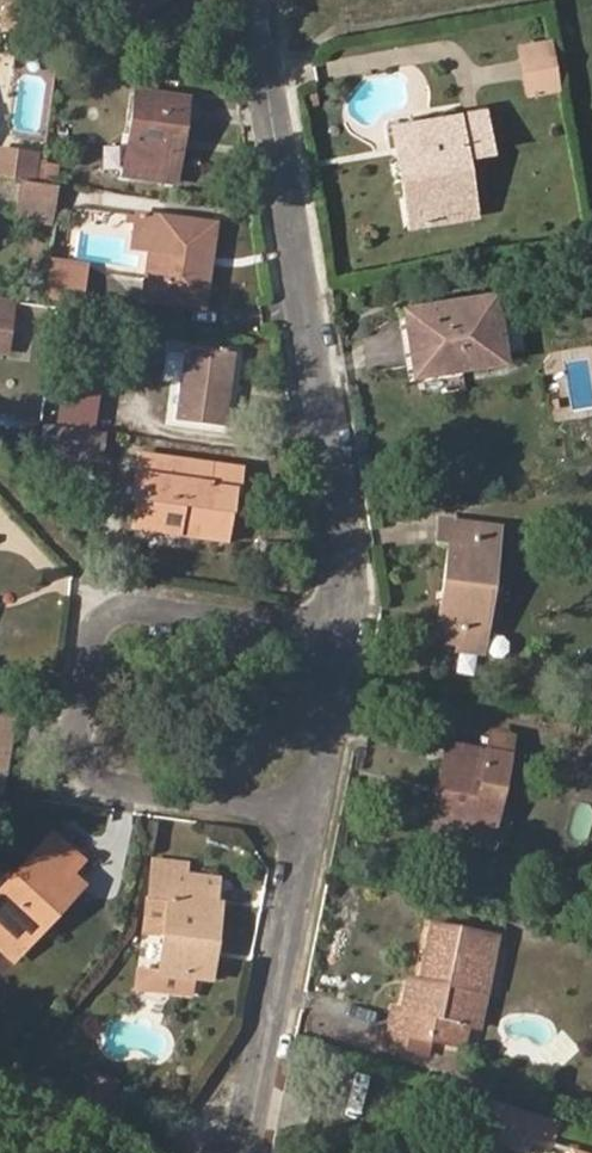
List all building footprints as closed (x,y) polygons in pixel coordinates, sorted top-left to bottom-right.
[(19,29),(23,0),(5,0),(1,27),(19,29)] [(144,16),(164,0),(137,0),(135,2),(144,16)] [(525,96),(555,92),(548,45),(519,49),(525,96)] [(169,137),(180,139),(186,99),(138,91),(126,173),(163,179),(169,137)] [(410,225),(474,214),(465,151),(492,147),(486,110),(424,120),(429,149),(406,154),(414,208),(408,209),(410,225)] [(406,154),(429,149),(424,120),(395,124),(408,209),(414,208),(406,154)] [(163,179),(174,180),(180,139),(169,137),(163,179)] [(15,177),(19,152),(1,149),(0,156),(0,175),(15,177)] [(15,177),(35,180),(38,155),(19,152),(15,177)] [(15,215),(47,220),(52,186),(20,181),(15,215)] [(150,300),(202,307),(215,224),(162,216),(150,300)] [(63,306),(77,308),(83,269),(49,264),(44,303),(63,306)] [(417,371),(505,356),(495,293),(407,308),(417,371)] [(10,330),(14,299),(0,297),(0,328),(10,330)] [(176,417),(225,426),(236,355),(187,346),(176,417)] [(55,416),(90,422),(95,395),(59,389),(55,416)] [(48,422),(46,452),(106,456),(108,426),(48,422)] [(137,525),(226,538),(234,486),(238,486),(240,471),(137,456),(131,500),(140,501),(137,525)] [(452,545),(438,639),(452,641),(455,628),(484,633),(499,531),(443,522),(439,542),(452,545)] [(451,648),(481,653),(484,633),(455,628),(452,641),(451,648)] [(7,782),(18,715),(0,712),(0,781),(7,782)] [(511,736),(485,730),(480,751),(507,757),(511,736)] [(491,837),(497,805),(507,757),(480,751),(448,744),(440,782),(453,785),(442,832),(490,842),(491,837)] [(440,782),(430,829),(442,832),(453,785),(440,782)] [(491,837),(507,841),(514,809),(497,805),(491,837)] [(54,836),(0,894),(0,932),(2,930),(21,949),(80,887),(69,875),(81,861),(54,836)] [(148,939),(165,942),(162,972),(197,977),(200,952),(208,953),(209,940),(218,942),(222,904),(213,902),(216,878),(189,874),(173,872),(174,862),(158,860),(157,870),(155,870),(148,939)] [(189,874),(190,864),(174,862),(173,872),(189,874)] [(467,1024),(478,1026),(496,936),(431,922),(418,979),(409,977),(402,1011),(393,1009),(384,1049),(425,1058),(430,1037),(435,1017),(467,1024)] [(21,949),(2,930),(0,932),(0,946),(12,958),(21,949)] [(197,977),(213,979),(218,942),(209,940),(208,953),(200,952),(197,977)] [(139,987),(195,995),(197,977),(162,972),(142,970),(139,987)] [(430,1037),(463,1045),(467,1024),(435,1017),(430,1037)] [(84,1093),(108,1101),(113,1083),(88,1076),(84,1093)] [(527,1145),(528,1136),(557,1142),(563,1113),(476,1095),(469,1133),(527,1145)]
